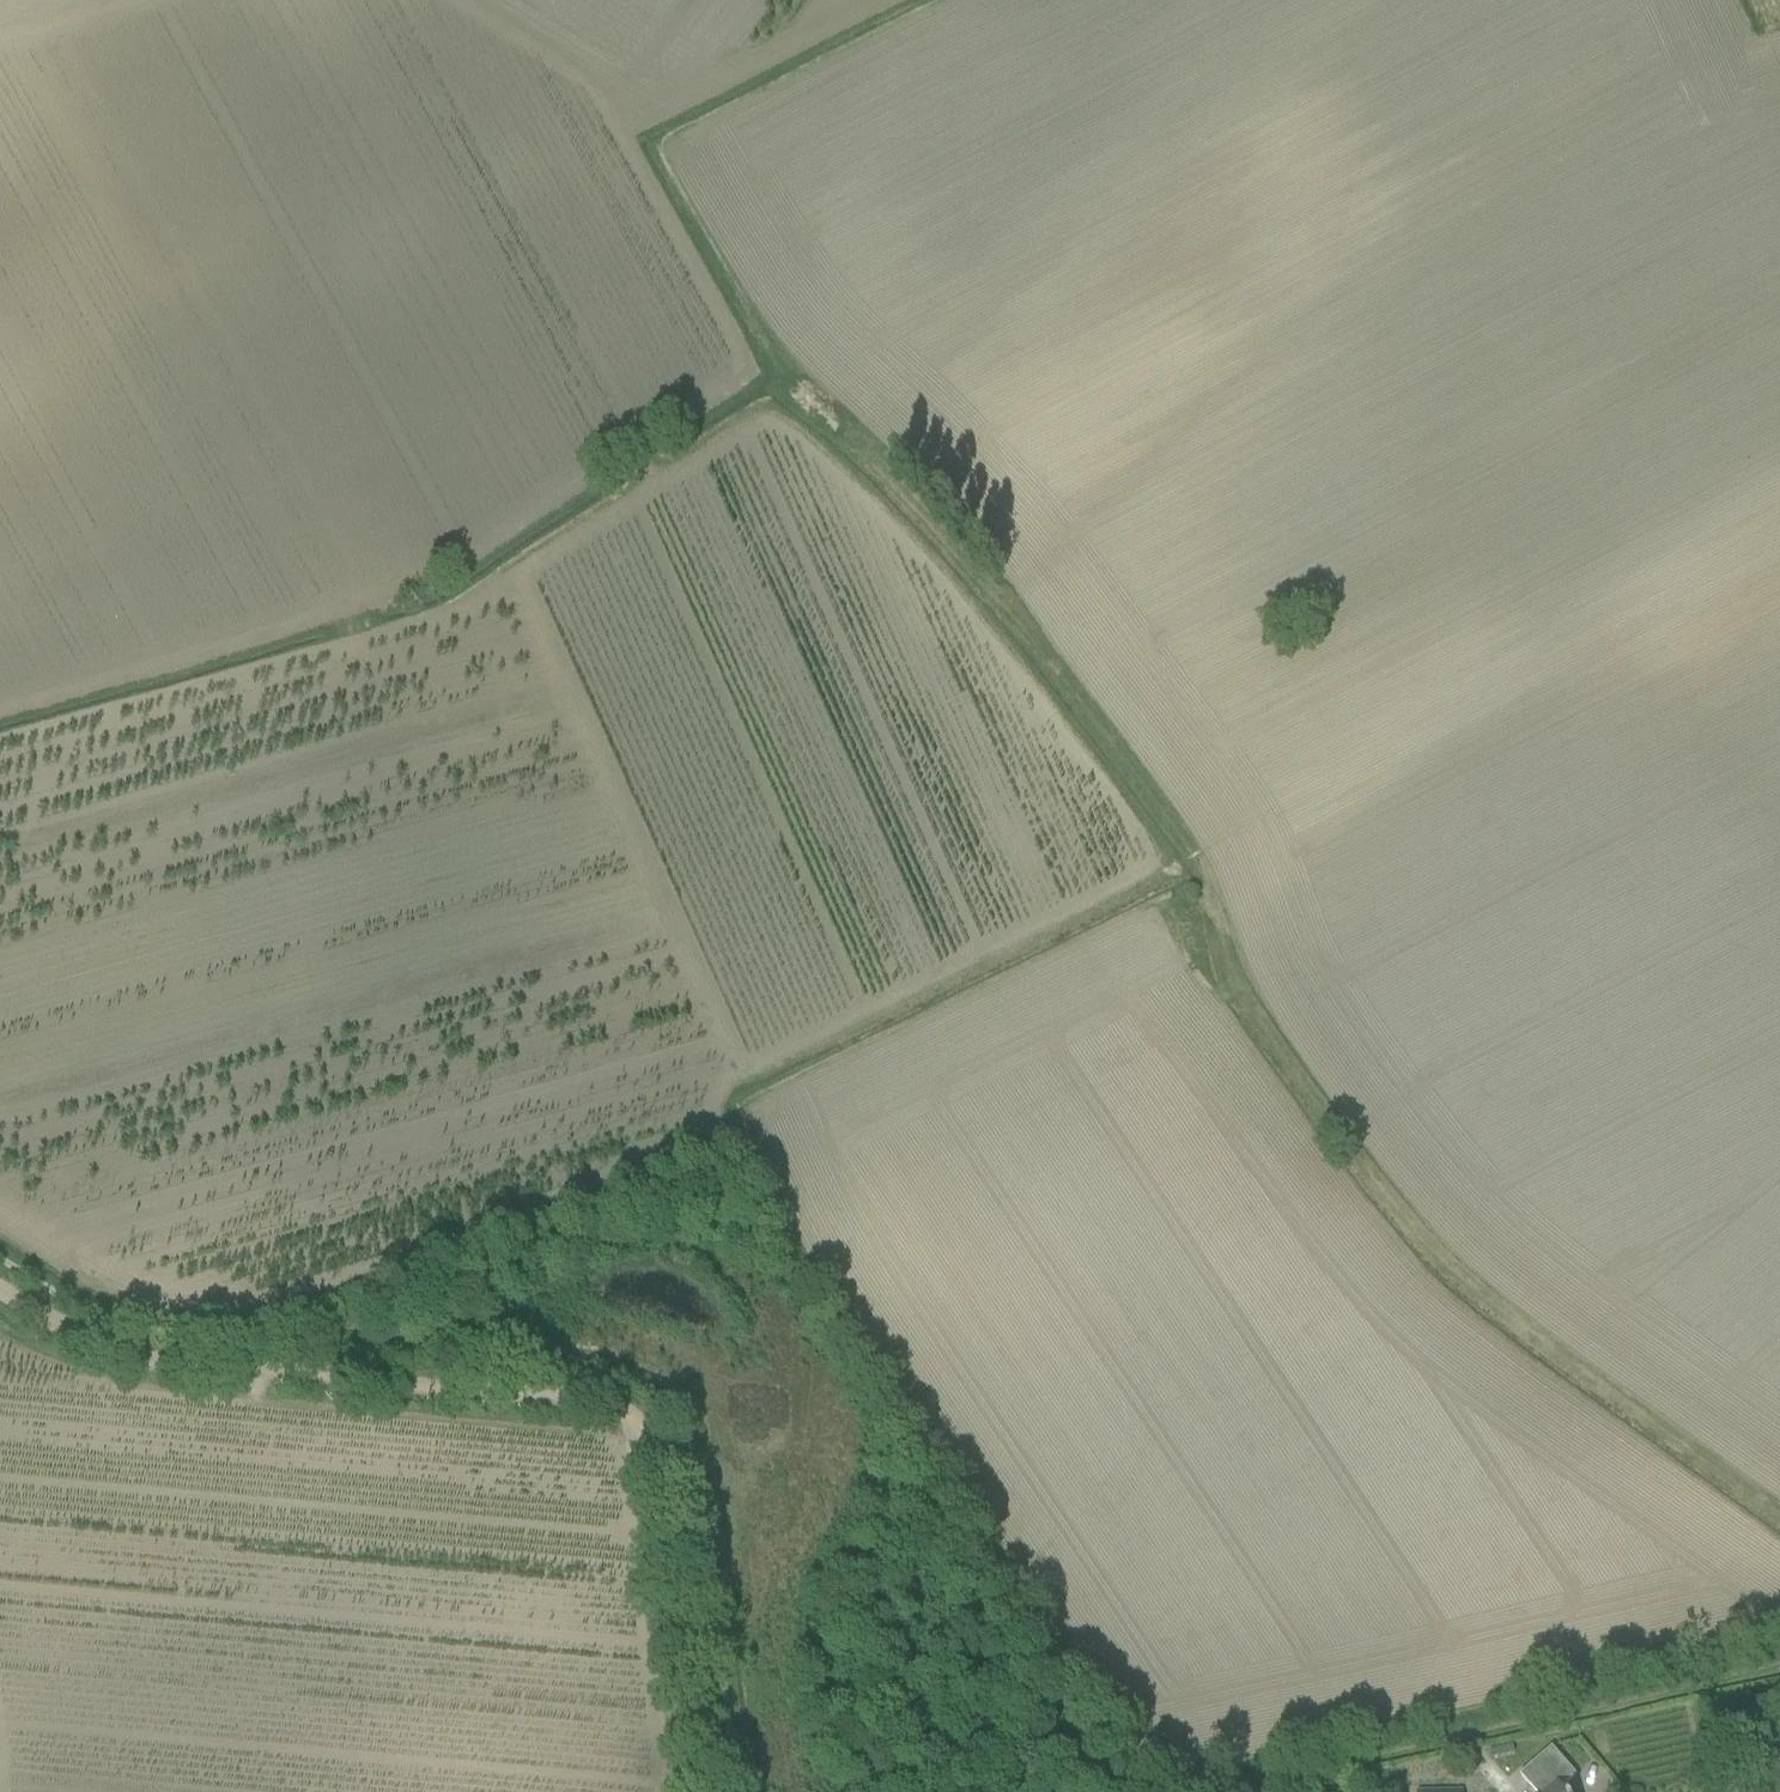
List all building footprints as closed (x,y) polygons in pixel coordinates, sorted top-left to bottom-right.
[(1562,1788),(1576,1776),(1552,1748),(1519,1776),(1532,1791),(1565,1791),(1562,1788)]
